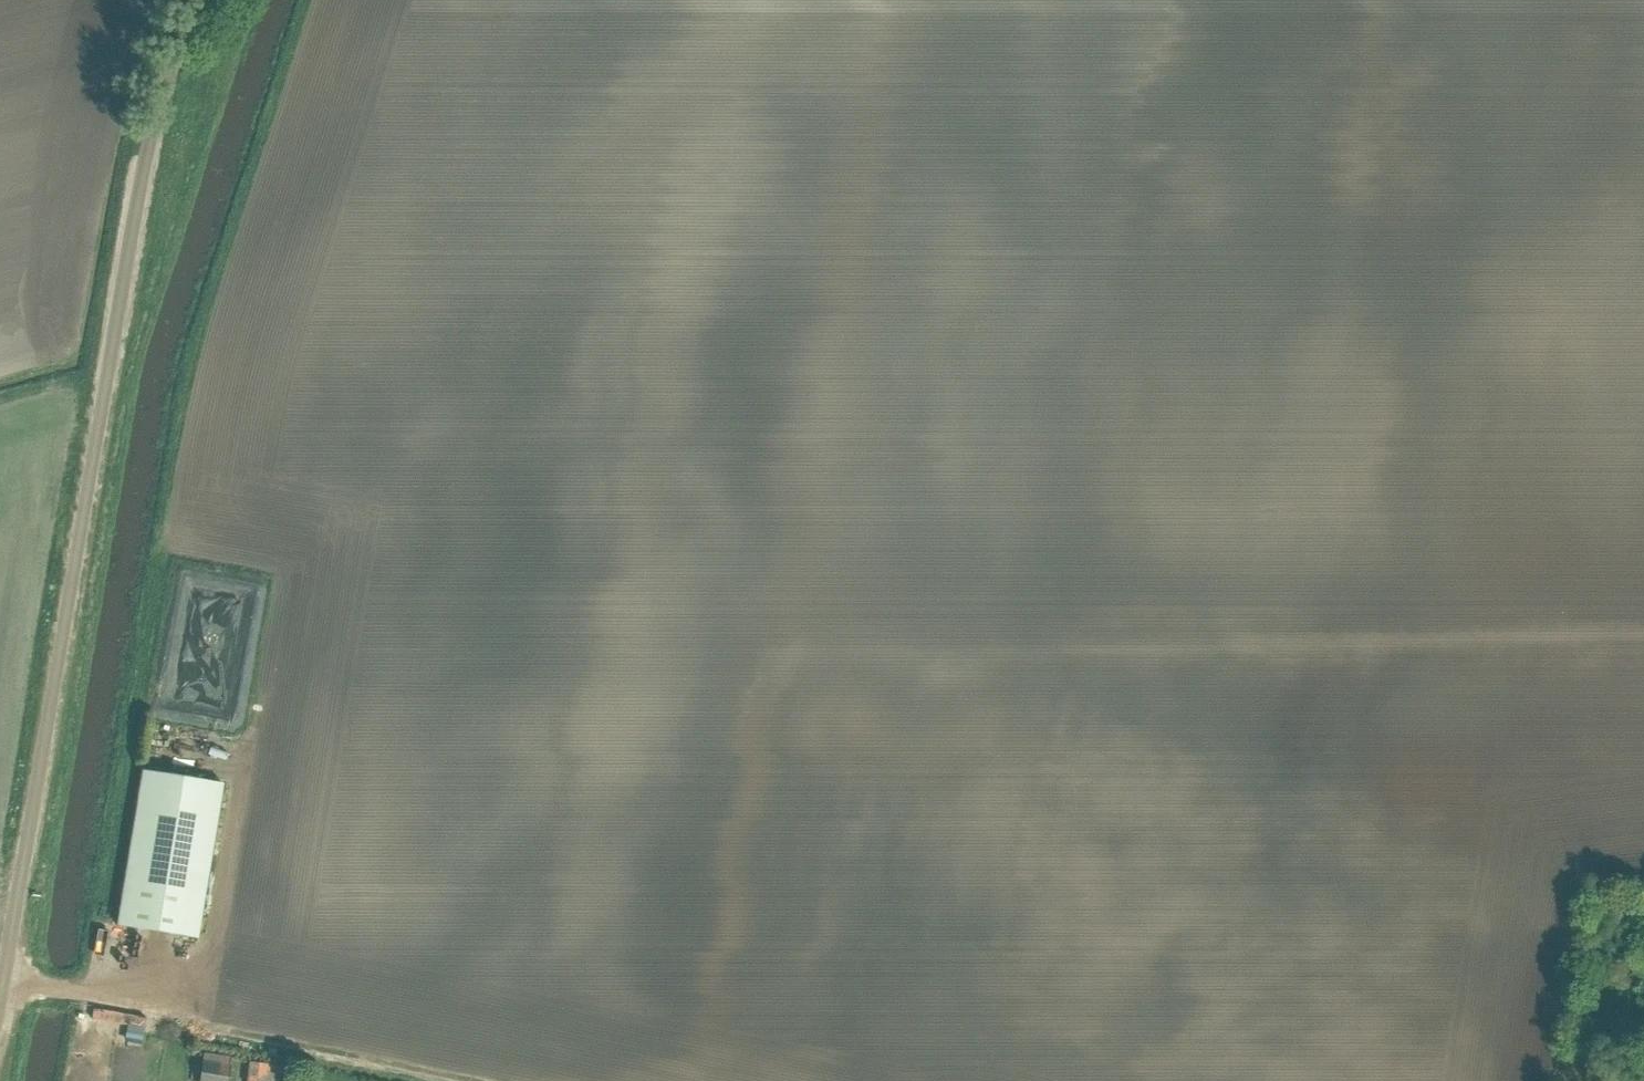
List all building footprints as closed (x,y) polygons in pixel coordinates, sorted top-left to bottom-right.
[(192,937),(217,782),(136,769),(111,924),(192,937)] [(230,1063),(203,1058),(199,1080),(227,1080),(230,1063)]
